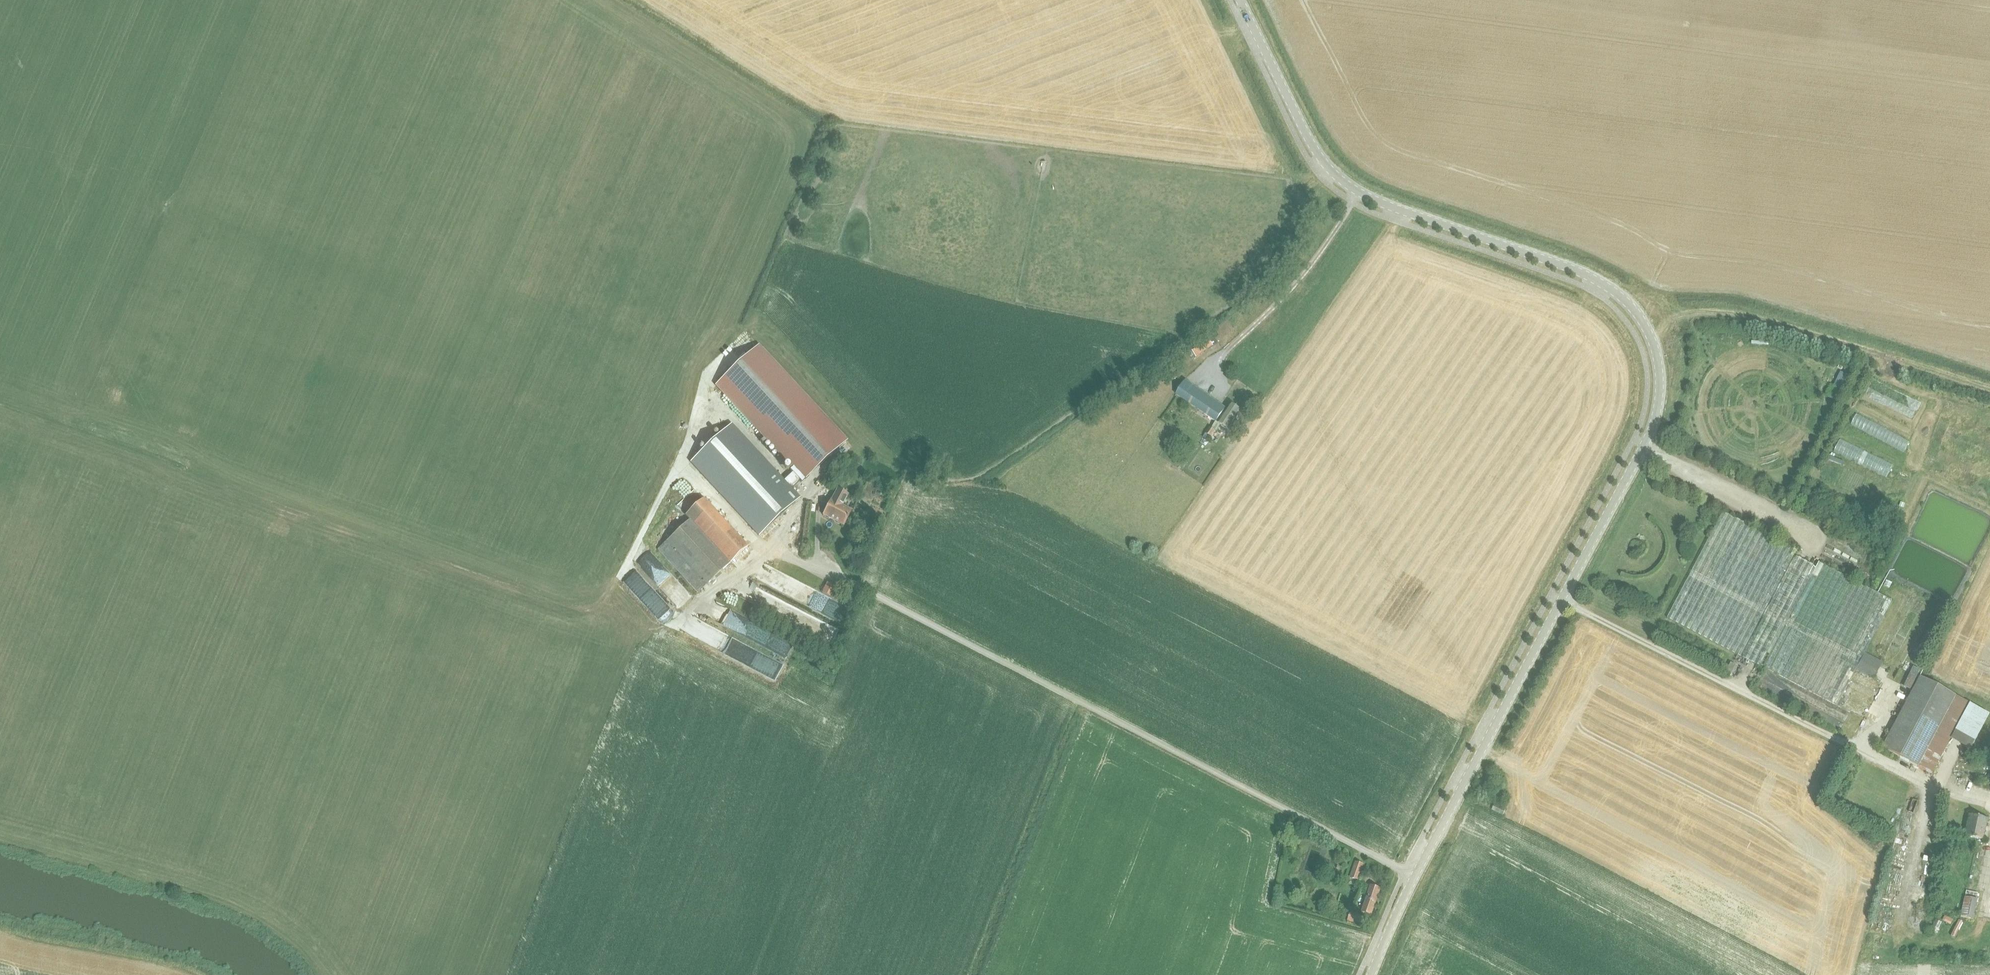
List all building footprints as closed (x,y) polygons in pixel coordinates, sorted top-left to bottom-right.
[(758,346),(716,385),(792,467),(790,470),(792,473),(784,481),(792,489),(800,481),(801,483),(846,441),(758,346)] [(1841,372),(1838,378),(1847,382),(1850,376),(1841,372)] [(1228,432),(1241,412),(1230,405),(1227,410),(1185,382),(1176,396),(1228,432)] [(1834,386),(1828,398),(1837,402),(1843,390),(1834,386)] [(732,424),(691,462),(759,536),(800,498),(732,424)] [(1211,438),(1215,432),(1209,428),(1205,434),(1211,438)] [(828,494),(831,490),(824,486),(821,491),(828,494)] [(837,491),(824,515),(845,526),(852,512),(843,507),(848,497),(837,491)] [(698,593),(708,585),(748,547),(704,500),(686,516),(691,521),(659,550),(691,586),(698,593)] [(1865,654),(1892,601),(1818,562),(1816,568),(1794,557),(1797,551),(1723,513),(1667,618),(1761,668),(1762,665),(1838,705),(1856,670),(1875,679),(1883,663),(1865,654)] [(827,583),(822,591),(831,596),(836,588),(827,583)] [(1920,677),(1882,749),(1918,768),(1932,775),(1970,704),(1956,696),(1920,677)] [(1503,814),(1506,809),(1496,804),(1493,810),(1503,814)] [(1983,840),(1987,819),(1970,815),(1965,836),(1983,840)] [(1351,878),(1359,881),(1364,866),(1356,863),(1351,878)] [(1369,891),(1362,913),(1363,913),(1361,917),(1352,914),(1349,922),(1362,927),(1365,918),(1366,915),(1372,917),(1381,889),(1369,885),(1368,890),(1369,891)] [(1972,920),(1977,899),(1965,897),(1960,917),(1972,920)] [(1935,920),(1929,932),(1934,934),(1940,923),(1935,920)] [(1957,920),(1950,935),(1953,937),(1961,922),(1957,920)]
